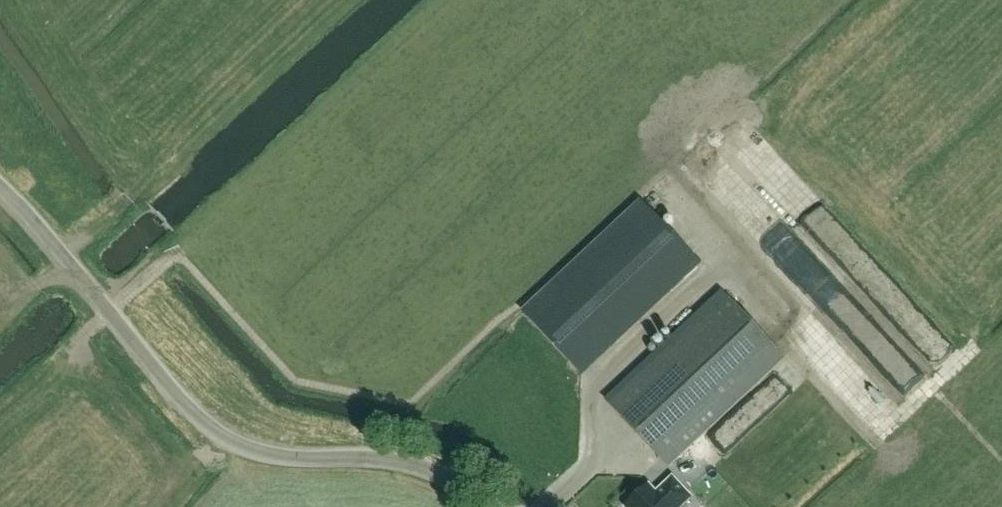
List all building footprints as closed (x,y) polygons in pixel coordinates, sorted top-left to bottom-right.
[(523,314),(580,375),(698,265),(641,203),(523,314)] [(721,293),(605,401),(667,468),(783,359),(721,293)] [(819,351),(850,322),(830,301),(799,330),(819,351)] [(784,396),(798,413),(862,358),(848,341),(784,396)] [(812,455),(892,382),(879,367),(799,441),(812,455)] [(655,493),(648,486),(626,506),(681,506),(691,498),(672,478),(655,493)]
